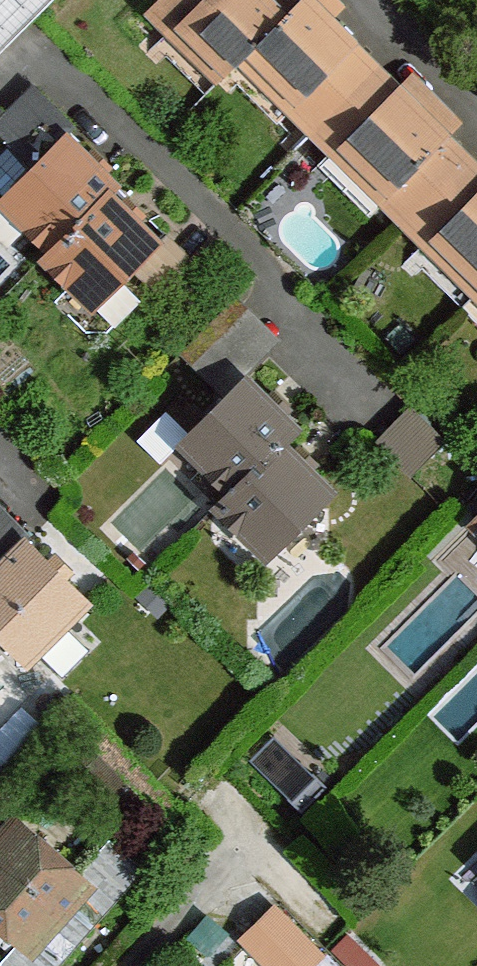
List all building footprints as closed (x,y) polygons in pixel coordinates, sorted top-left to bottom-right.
[(36,12),(48,0),(0,0),(0,49),(36,12)] [(250,52),(284,15),(269,0),(159,0),(147,13),(171,36),(181,27),(227,72),(250,52)] [(284,15),(250,52),(296,99),(286,108),(309,131),(377,66),(311,0),(300,0),(284,15)] [(470,158),(377,66),(309,131),(335,155),(346,145),(413,214),(470,158)] [(39,89),(17,111),(54,148),(65,136),(78,126),(39,89)] [(10,143),(35,167),(54,148),(17,111),(0,129),(0,134),(10,143)] [(116,186),(65,136),(54,148),(35,167),(6,197),(4,200),(52,249),(108,194),(116,186)] [(6,197),(35,167),(10,143),(0,154),(0,191),(6,197)] [(470,158),(413,214),(403,225),(427,249),(437,238),(476,278),(476,165),(470,158)] [(157,243),(108,194),(52,249),(44,256),(97,307),(121,281),(132,269),(157,243)] [(166,233),(157,243),(132,269),(163,297),(195,263),(166,233)] [(141,300),(121,281),(97,307),(116,325),(141,300)] [(226,398),(245,379),(283,341),(247,304),(188,361),(226,398)] [(295,428),(245,379),(226,398),(182,441),(232,490),(282,443),(295,428)] [(447,441),(412,406),(377,442),(412,476),(447,441)] [(313,474),(282,443),(232,490),(218,505),(268,556),(332,493),(313,474)] [(0,506),(0,570),(26,542),(32,536),(0,506)] [(29,661),(85,601),(26,542),(0,570),(0,633),(29,661)] [(0,841),(0,914),(26,937),(76,880),(15,824),(0,841)] [(26,937),(2,964),(5,965),(57,965),(144,868),(112,839),(76,880),(26,937)] [(277,908),(244,940),(270,965),(309,965),(322,953),(277,908)]
